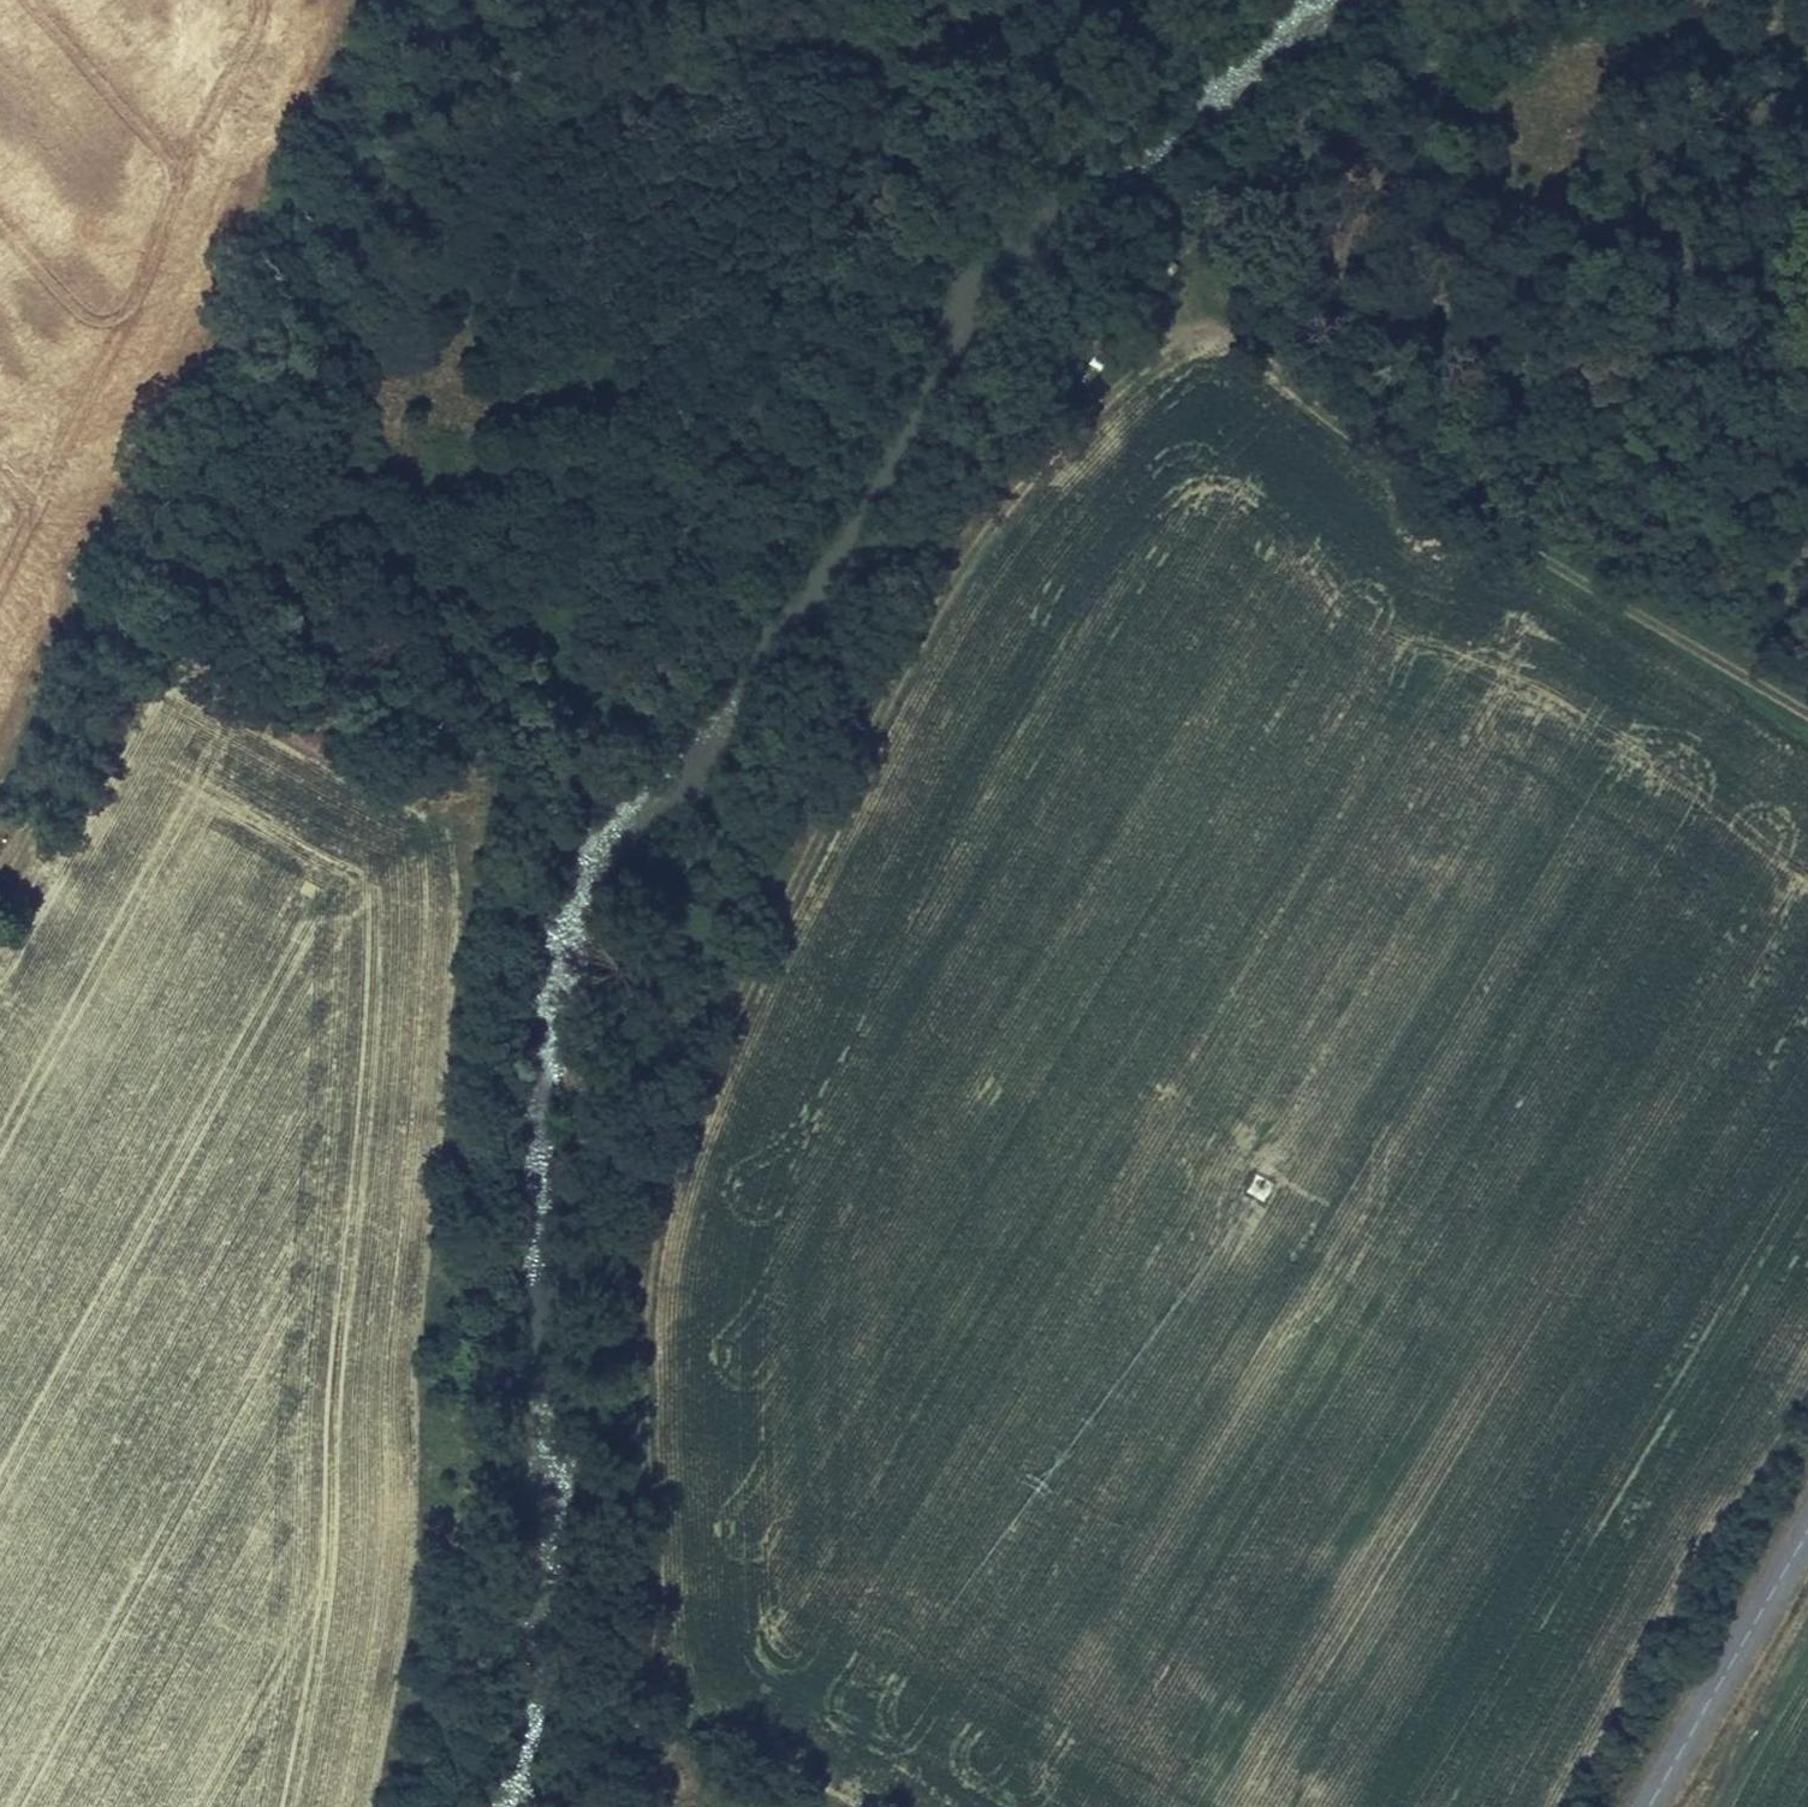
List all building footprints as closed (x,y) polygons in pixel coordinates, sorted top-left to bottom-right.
[(1106,362),(1120,340),(1102,329),(1088,350),(1106,362)] [(606,1658),(604,1674),(617,1676),(620,1661),(606,1658)]
